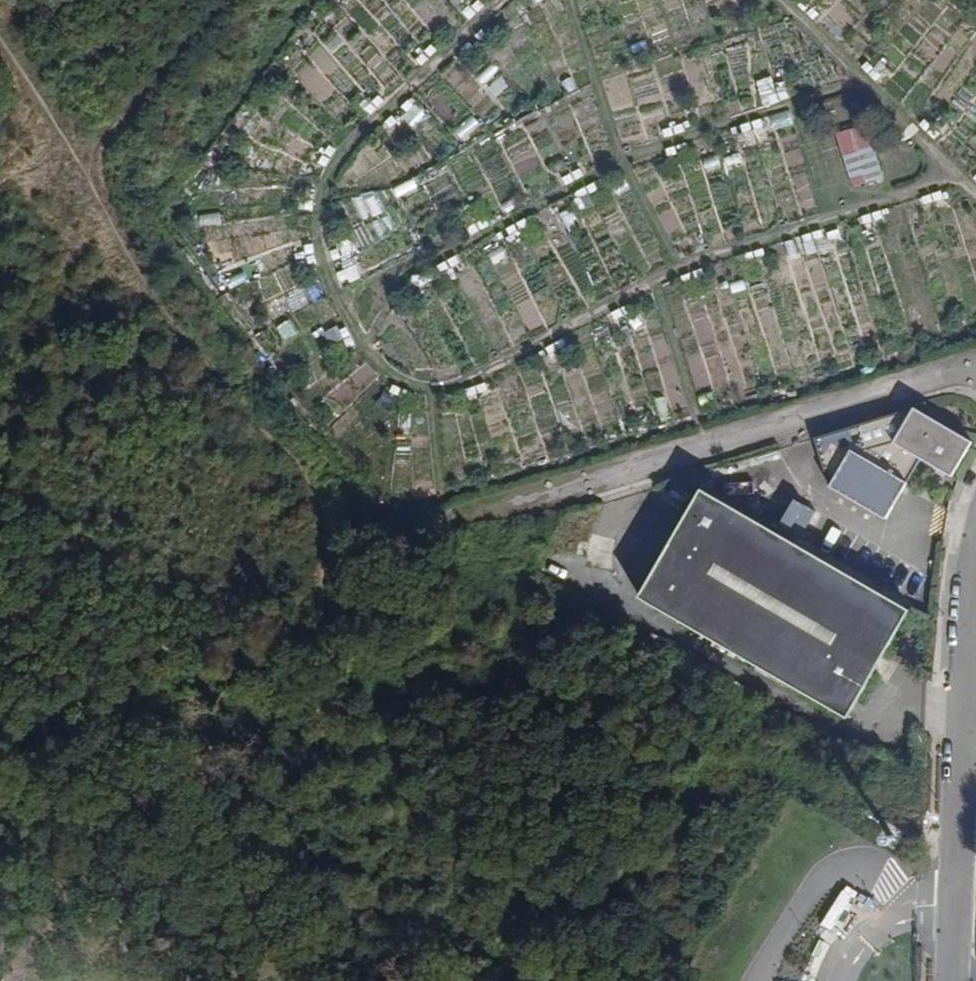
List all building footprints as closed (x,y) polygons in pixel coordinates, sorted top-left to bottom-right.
[(400,108),(411,124),(424,116),(413,100),(400,108)] [(453,125),(460,141),(484,131),(478,115),(453,125)] [(852,187),(881,178),(871,144),(842,153),(852,187)] [(342,323),(323,330),(328,343),(347,337),(342,323)] [(914,410),(817,439),(830,486),(886,518),(921,458),(953,477),(970,447),(972,443),(914,410)] [(912,610),(706,490),(644,597),(842,712),(853,692),(862,697),(912,610)] [(853,692),(842,712),(851,717),(862,697),(853,692)] [(820,922),(841,937),(867,901),(846,886),(820,922)]
